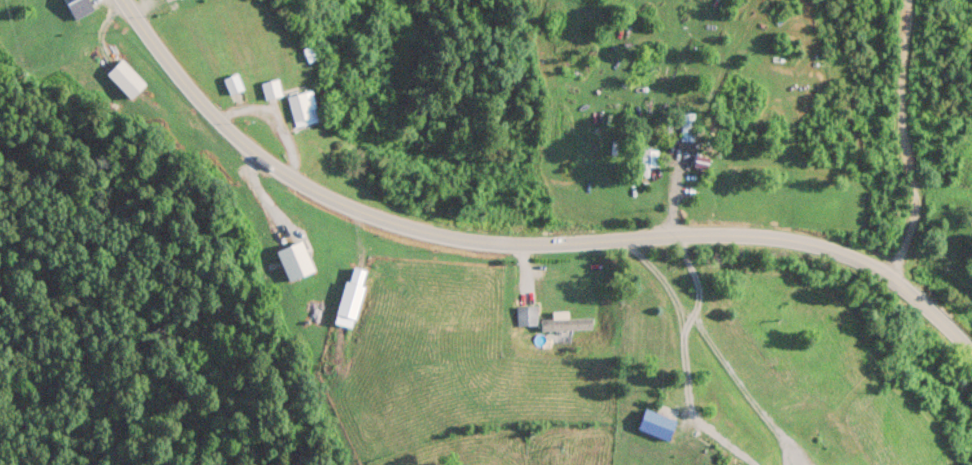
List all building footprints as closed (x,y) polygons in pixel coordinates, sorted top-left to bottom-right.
[(68,13),(89,13),(89,0),(68,0),(68,13)] [(145,83),(121,58),(106,73),(130,98),(145,83)] [(243,87),(236,73),(223,79),(230,94),(243,87)] [(282,94),(278,78),(261,82),(264,99),(282,94)] [(318,121),(312,89),(288,94),(295,126),(318,121)] [(693,141),(693,112),(679,112),(679,141),(693,141)] [(657,148),(639,148),(639,175),(648,175),(648,166),(657,166),(657,148)] [(695,162),(687,161),(684,173),(693,175),(695,162)] [(288,281),(314,271),(301,240),(276,250),(288,281)] [(536,319),(536,305),(515,305),(515,326),(539,325),(539,330),(591,329),(590,318),(536,319)]
